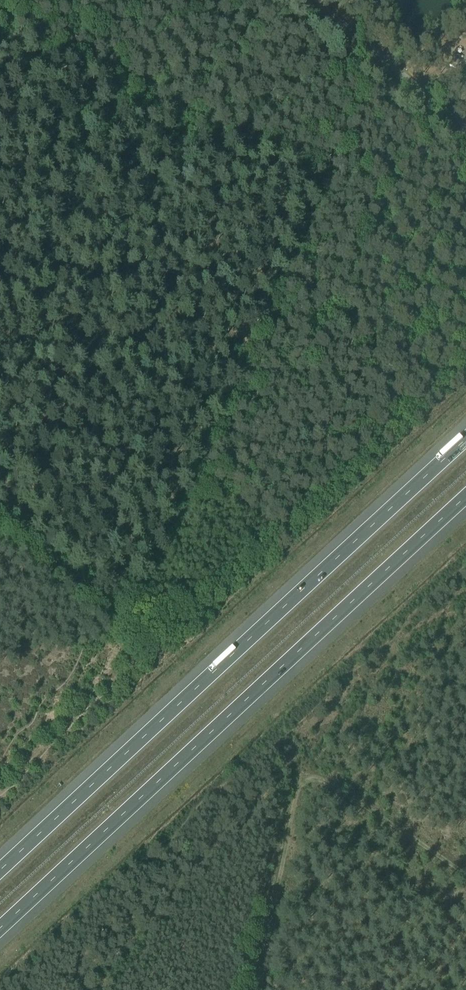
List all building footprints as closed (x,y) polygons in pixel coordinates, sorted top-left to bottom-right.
[(465,50),(462,57),(455,54),(450,66),(457,69),(458,67),(465,70),(465,69),(465,51),(465,50)]
